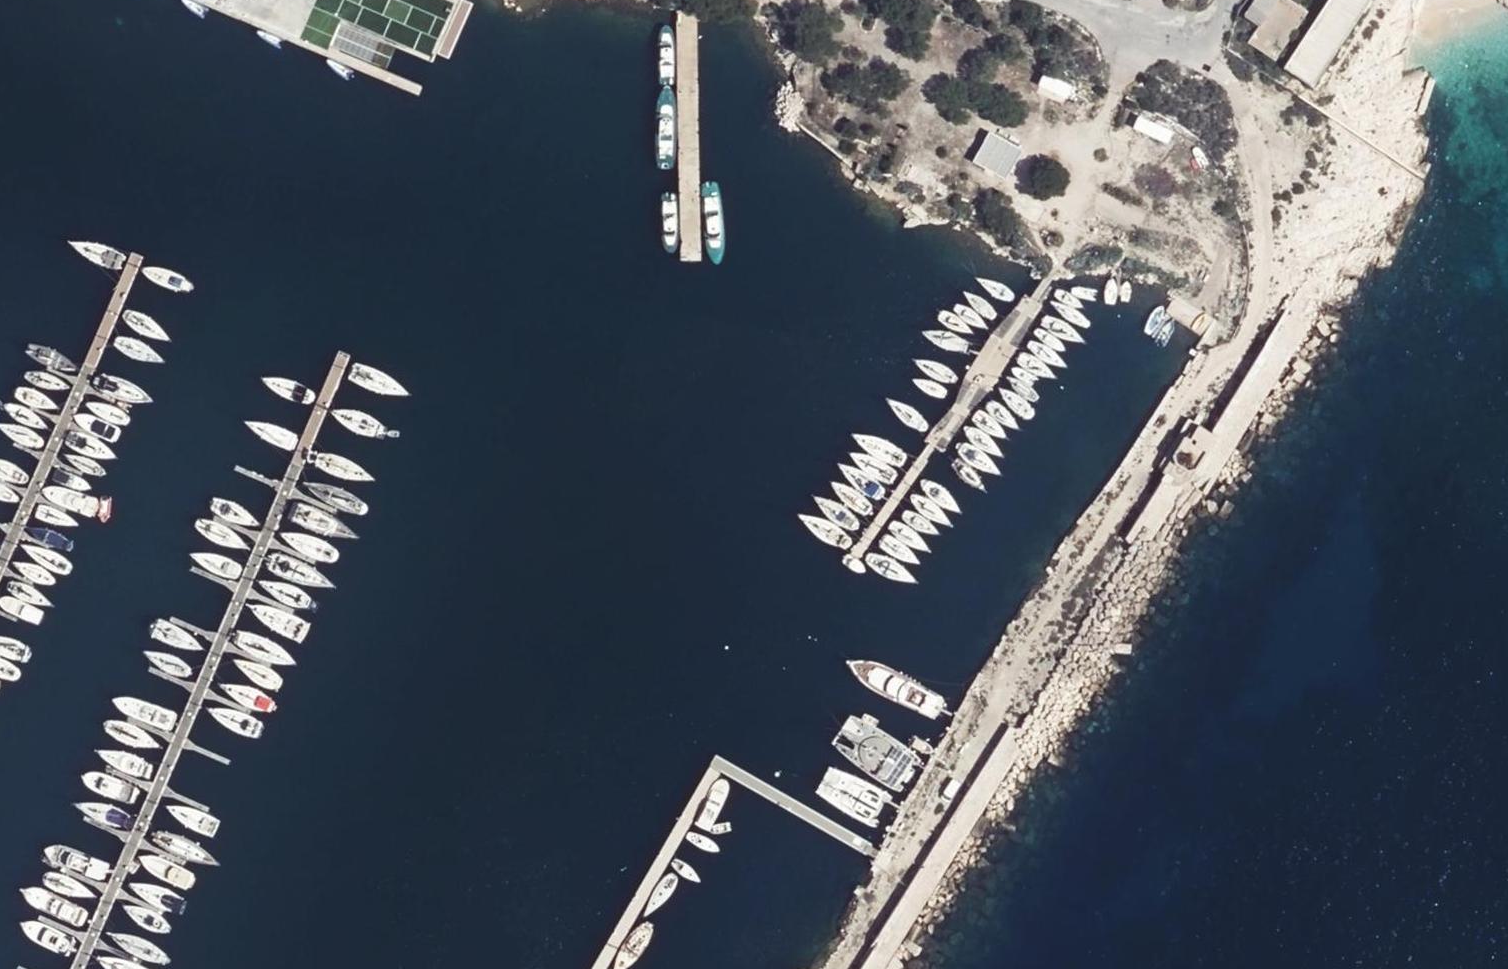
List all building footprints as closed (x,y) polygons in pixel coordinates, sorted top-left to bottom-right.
[(831,14),(834,0),(803,0),(801,7),(831,14)] [(1243,15),(1259,26),(1248,43),(1276,61),(1308,11),(1291,0),(1253,0),(1243,15)] [(1285,68),(1314,87),(1373,0),(1331,0),(1285,68)] [(1074,83),(1048,72),(1042,84),(1068,96),(1074,83)] [(1169,125),(1143,113),(1137,126),(1163,137),(1169,125)] [(1027,148),(992,130),(977,160),(1011,177),(1027,148)]
